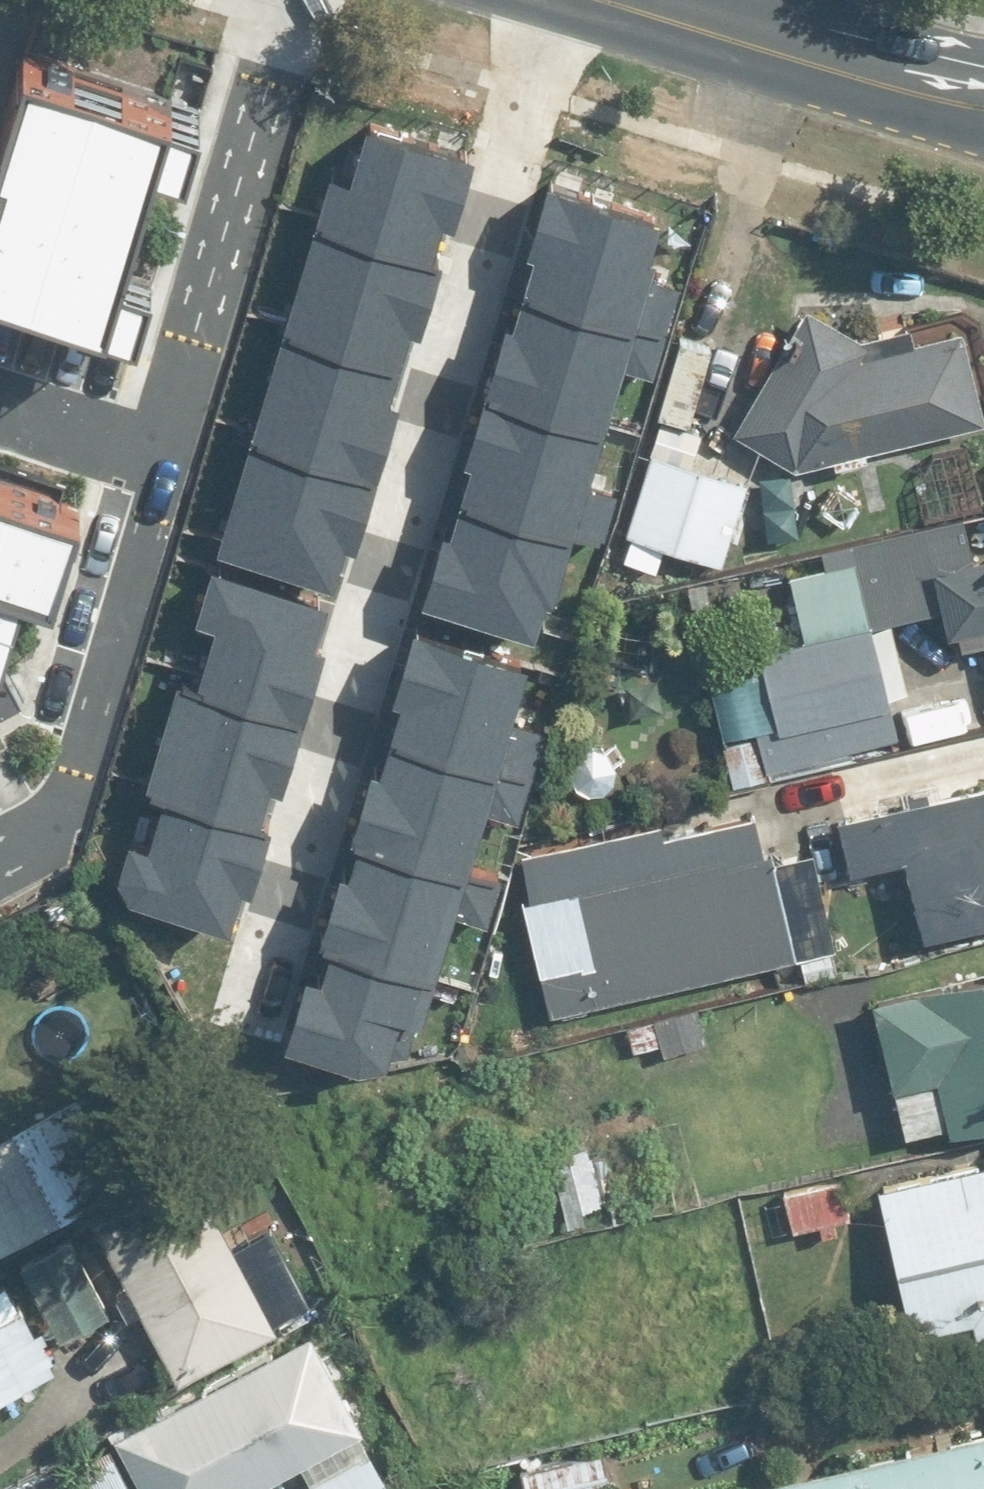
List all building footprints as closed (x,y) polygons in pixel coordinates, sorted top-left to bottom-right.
[(15,72),(0,67),(0,118),(15,72)] [(219,137),(79,93),(57,163),(0,145),(0,275),(29,284),(19,316),(149,357),(219,137)] [(329,158),(316,203),(436,237),(443,210),(453,213),(472,146),(369,117),(356,166),(329,158)] [(535,264),(531,279),(642,314),(658,265),(648,262),(658,229),(547,194),(526,260),(535,264)] [(316,203),(286,310),(401,343),(411,307),(425,311),(446,240),(436,237),(316,203)] [(609,435),(642,329),(530,294),(517,330),(502,326),(481,398),(609,435)] [(803,459),(983,418),(983,410),(965,328),(870,350),(874,344),(811,304),(734,429),(797,469),(803,459)] [(397,347),(284,314),(252,421),(380,459),(402,387),(387,382),(397,347)] [(658,415),(690,424),(712,347),(679,338),(658,415)] [(462,516),(576,549),(607,441),(479,404),(458,476),(472,481),(462,516)] [(251,425),(220,532),(333,565),(344,530),(358,534),(379,462),(251,425)] [(676,430),(670,455),(649,450),(626,533),(726,560),(749,477),(719,469),(727,439),(689,429),(688,433),(676,430)] [(1,651),(0,651),(0,709),(33,692),(60,603),(96,614),(121,531),(0,495),(0,585),(19,591),(1,651)] [(539,659),(570,552),(457,519),(446,554),(432,550),(411,622),(539,659)] [(874,628),(881,626),(943,612),(950,643),(983,636),(983,555),(976,557),(968,521),(855,547),(858,561),(874,628)] [(874,628),(858,561),(789,577),(803,637),(706,659),(734,782),(908,742),(881,626),(874,628)] [(238,627),(220,689),(324,717),(353,613),(228,579),(216,621),(238,627)] [(509,706),(518,664),(414,641),(392,742),(512,768),(525,710),(509,706)] [(165,787),(192,794),(275,817),(286,777),(306,782),(324,717),(220,689),(194,681),(165,787)] [(498,848),(511,787),(391,761),(386,783),(370,779),(353,858),(369,862),(473,884),(482,844),(498,848)] [(983,918),(983,774),(839,810),(854,870),(904,858),(922,933),(983,918)] [(293,822),(275,817),(192,794),(177,845),(154,839),(138,897),(245,926),(251,904),(269,909),(293,822)] [(571,831),(583,887),(524,900),(548,1011),(801,956),(778,845),(659,871),(647,814),(571,831)] [(447,988),(469,888),(365,865),(359,891),(341,887),(324,961),(447,988)] [(873,996),(908,1134),(949,1123),(951,1133),(983,1125),(983,968),(873,996)] [(428,1040),(438,993),(327,969),(321,997),(305,993),(289,1065),(385,1087),(397,1033),(428,1040)] [(663,1044),(666,1056),(709,1046),(700,1007),(627,1024),(633,1051),(663,1044)] [(83,1202),(36,1118),(0,1139),(0,1248),(83,1202)] [(570,1231),(595,1225),(591,1208),(616,1202),(602,1143),(553,1154),(570,1231)] [(194,1157),(87,1213),(173,1377),(280,1321),(194,1157)] [(975,1317),(979,1335),(983,1333),(983,1158),(879,1183),(915,1331),(975,1317)] [(792,1232),(820,1226),(823,1236),(839,1232),(837,1222),(852,1219),(842,1173),(782,1186),(792,1232)] [(57,1366),(6,1271),(0,1274),(0,1396),(57,1366)] [(301,1464),(315,1488),(395,1488),(397,1488),(308,1327),(115,1434),(126,1454),(85,1477),(91,1488),(257,1488),(301,1464)] [(722,1488),(983,1488),(983,1428),(722,1488)] [(522,1468),(527,1488),(614,1488),(603,1448),(522,1468)]
